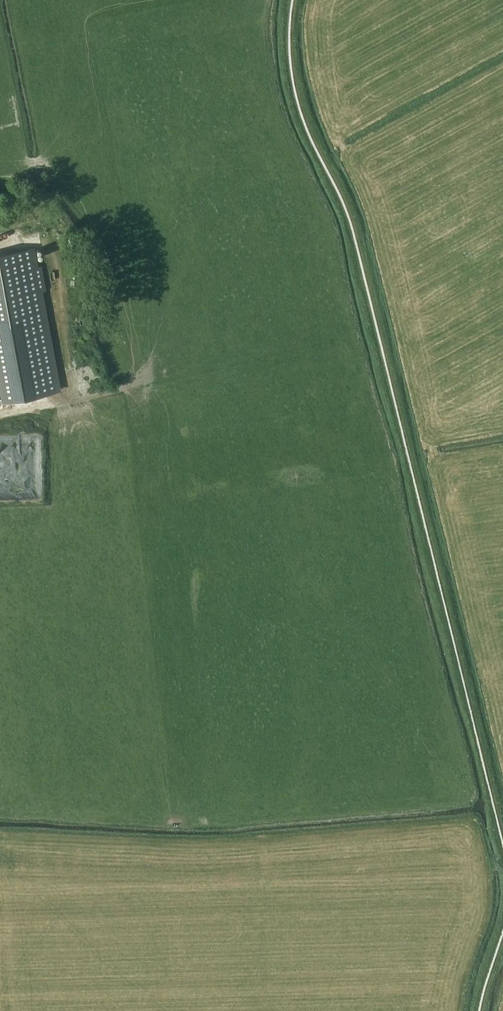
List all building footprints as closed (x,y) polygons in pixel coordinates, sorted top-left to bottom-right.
[(0,253),(0,367),(6,400),(60,390),(42,290),(47,289),(43,264),(38,265),(35,246),(0,253)]
